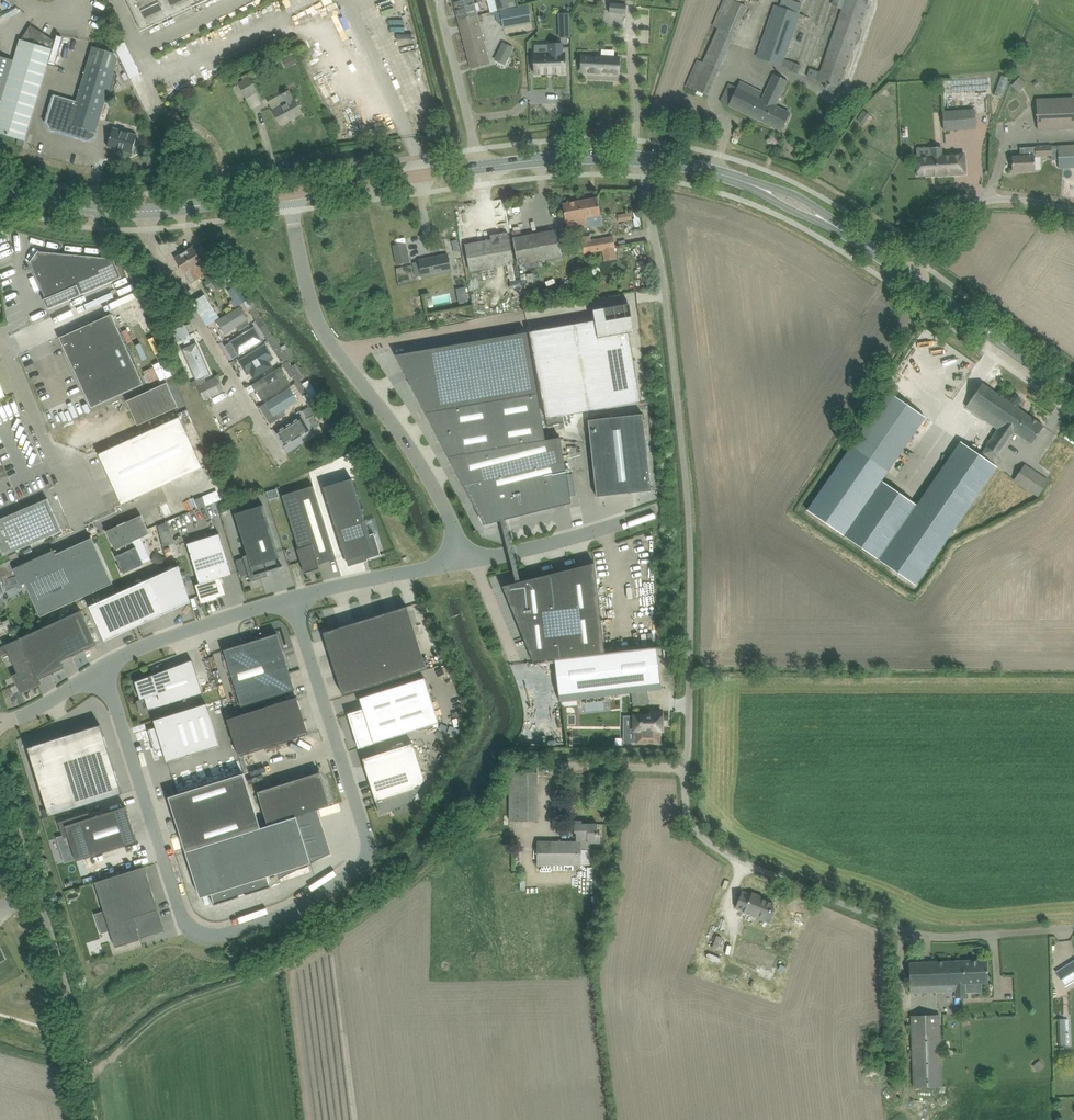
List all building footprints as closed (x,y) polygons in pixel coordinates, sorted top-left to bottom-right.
[(142,31),(207,0),(128,0),(142,31)] [(319,0),(289,0),(292,10),(319,1),(319,0)] [(459,20),(478,15),(474,0),(454,0),(459,20)] [(498,10),(509,7),(509,6),(516,5),(515,0),(496,0),(498,10)] [(704,63),(698,60),(687,85),(698,90),(704,93),(708,95),(719,70),(735,34),(747,6),(733,0),(723,0),(712,26),(719,28),(704,63)] [(756,57),(792,69),(791,71),(798,74),(801,65),(795,63),(794,63),(785,59),(800,14),(798,13),(801,3),(791,0),(782,0),(779,7),(774,5),(756,57)] [(807,77),(808,77),(808,76),(818,80),(826,83),(824,88),(837,93),(839,87),(869,2),(863,0),(845,0),(842,9),(821,72),(810,69),(807,77)] [(611,3),(610,13),(626,15),(627,5),(611,3)] [(497,11),(493,12),(493,15),(496,15),(497,22),(503,21),(504,28),(527,23),(532,23),(529,6),(524,7),(501,11),(497,12),(497,11)] [(570,13),(559,14),(560,37),(570,37),(570,13)] [(478,15),(459,20),(471,68),(490,63),(478,15)] [(65,34),(68,28),(40,16),(38,22),(65,34)] [(18,139),(19,139),(18,144),(23,145),(24,140),(25,141),(55,41),(31,25),(31,26),(32,26),(25,36),(24,41),(21,40),(14,60),(0,56),(0,133),(18,139)] [(503,43),(494,60),(505,65),(514,48),(503,43)] [(550,54),(535,55),(536,73),(565,72),(564,54),(563,54),(562,44),(550,44),(550,54)] [(96,132),(105,102),(108,103),(117,73),(114,72),(118,59),(115,53),(93,47),(77,102),(55,95),(47,122),(51,129),(88,140),(95,136),(96,132)] [(286,59),(290,68),(299,64),(294,55),(286,59)] [(620,58),(582,56),(581,69),(581,72),(589,72),(589,74),(595,74),(595,72),(603,73),(607,74),(607,73),(610,73),(610,74),(614,74),(614,73),(619,73),(619,71),(620,58)] [(729,84),(726,91),(721,101),(782,131),(790,113),(776,106),(788,81),(774,74),(762,99),(759,98),(762,92),(740,82),(737,88),(729,84)] [(238,84),(246,98),(258,91),(250,77),(238,84)] [(1011,85),(1019,93),(1027,84),(1019,77),(1011,85)] [(269,102),(276,115),(281,125),(303,113),(295,100),(294,100),(289,91),(287,87),(281,90),(283,94),(269,102)] [(1037,129),(1073,127),(1073,123),(1073,98),(1036,99),(1037,129)] [(944,130),(976,128),(975,109),(943,112),(944,130)] [(114,128),(111,136),(108,147),(132,154),(138,135),(114,128)] [(1051,146),(1036,147),(1020,148),(1021,156),(1012,157),(1013,171),(1035,170),(1034,156),(1036,156),(1051,155),(1052,160),(1059,159),(1059,168),(1073,167),(1073,145),(1051,146)] [(966,173),(964,153),(942,155),(942,146),(930,147),(931,156),(917,157),(918,177),(966,173)] [(598,198),(578,201),(581,218),(579,219),(580,227),(588,226),(587,217),(601,215),(600,209),(598,198)] [(581,218),(578,201),(563,204),(568,230),(580,227),(579,219),(581,218)] [(482,222),(464,223),(464,211),(458,212),(460,241),(483,240),(482,222)] [(618,215),(619,221),(631,219),(630,213),(618,215)] [(562,257),(559,241),(557,230),(514,238),(519,265),(562,257)] [(516,279),(514,264),(509,239),(508,232),(499,234),(490,235),(491,239),(465,244),(467,255),(470,271),(508,265),(511,280),(516,279)] [(581,237),(584,253),(603,250),(605,261),(617,259),(614,236),(592,240),(591,236),(581,237)] [(394,246),(397,264),(410,261),(407,244),(394,246)] [(194,247),(184,253),(200,278),(212,270),(207,261),(203,263),(194,247)] [(122,263),(117,265),(114,259),(39,252),(31,262),(46,299),(44,300),(49,309),(127,275),(122,263)] [(200,278),(184,253),(175,259),(191,284),(194,281),(200,278)] [(414,262),(416,274),(417,276),(423,275),(423,277),(451,271),(450,265),(447,254),(419,260),(420,261),(414,262)] [(210,278),(204,282),(209,289),(215,285),(210,278)] [(228,290),(233,299),(230,301),(232,303),(233,306),(235,307),(248,299),(239,284),(228,290)] [(456,289),(459,304),(468,302),(465,287),(456,289)] [(193,302),(207,325),(219,317),(205,295),(193,302)] [(529,332),(546,419),(641,403),(629,333),(635,332),(630,304),(593,310),(595,321),(529,332)] [(241,306),(218,320),(225,332),(236,326),(239,331),(250,324),(247,319),(248,318),(241,306)] [(249,309),(256,321),(261,317),(255,306),(249,309)] [(144,384),(112,314),(60,338),(92,408),(144,384)] [(177,339),(190,334),(186,323),(173,329),(177,339)] [(260,328),(267,339),(281,362),(285,359),(286,361),(289,359),(290,361),(294,358),(292,356),(294,355),(290,348),(288,349),(285,344),(280,347),(266,324),(260,328)] [(231,344),(226,346),(233,358),(238,355),(239,357),(264,341),(255,327),(230,342),(231,344)] [(396,355),(484,525),(572,504),(560,437),(545,440),(527,332),(396,355)] [(197,343),(182,349),(196,381),(192,382),(195,388),(198,387),(198,386),(206,383),(204,378),(211,375),(197,343)] [(239,361),(247,374),(250,373),(254,379),(273,367),(269,361),(274,358),(266,344),(239,361)] [(283,364),(291,378),(293,377),(297,374),(292,366),(289,361),(283,364)] [(155,366),(161,380),(167,377),(160,363),(155,366)] [(297,364),(292,366),(297,374),(293,377),(296,383),(301,380),(305,377),(297,364)] [(270,374),(252,385),(256,390),(262,401),(273,394),(290,383),(280,367),(270,374)] [(206,383),(198,386),(198,387),(204,400),(223,390),(217,378),(206,383)] [(295,383),(306,402),(317,395),(308,381),(303,384),(301,380),(296,383),(295,383)] [(186,403),(178,387),(170,390),(167,383),(127,401),(138,425),(186,403)] [(982,383),(976,392),(966,407),(998,429),(981,454),(994,463),(1015,433),(1032,444),(1038,435),(1044,426),(982,383)] [(266,404),(261,407),(268,419),(274,416),(277,420),(286,414),(284,410),(298,401),(290,388),(266,403),(266,404)] [(889,392),(807,510),(880,560),(917,505),(881,480),(925,417),(889,392)] [(303,410),(315,429),(320,426),(309,407),(303,410)] [(589,420),(597,496),(651,490),(643,414),(589,420)] [(547,419),(548,428),(565,425),(563,416),(547,419)] [(99,454),(122,505),(203,468),(180,417),(99,454)] [(276,432),(285,445),(310,430),(301,417),(276,432)] [(917,505),(880,560),(916,585),(997,467),(961,442),(917,505)] [(1015,480),(1038,496),(1048,480),(1025,465),(1015,480)] [(319,468),(311,469),(312,481),(320,480),(319,468)] [(323,487),(346,561),(366,555),(367,559),(381,555),(374,534),(369,536),(351,479),(323,487)] [(299,549),(297,549),(305,573),(320,569),(319,564),(336,559),(314,486),(283,495),(299,549)] [(277,489),(267,492),(269,500),(279,497),(277,489)] [(195,507),(205,506),(204,497),(194,498),(195,507)] [(4,557),(62,531),(48,499),(0,519),(0,548),(4,557)] [(261,576),(265,575),(268,574),(267,572),(269,571),(269,570),(267,571),(264,563),(280,558),(263,505),(235,514),(248,555),(244,556),(251,581),(261,578),(261,576)] [(142,516),(107,531),(115,550),(116,549),(119,555),(116,557),(124,574),(134,569),(144,565),(144,563),(151,560),(141,538),(150,534),(146,526),(142,516)] [(158,525),(165,545),(174,542),(167,522),(158,525)] [(220,534),(187,544),(200,583),(196,585),(202,604),(218,598),(218,597),(226,594),(223,583),(224,583),(223,577),(232,574),(220,534)] [(5,593),(25,583),(41,617),(79,599),(104,588),(113,584),(114,584),(93,538),(57,554),(55,550),(0,574),(0,594),(5,593)] [(155,553),(151,561),(162,566),(165,558),(155,553)] [(605,653),(595,563),(503,587),(534,661),(550,659),(555,659),(605,653)] [(191,602),(179,566),(90,607),(105,641),(191,602)] [(407,606),(323,633),(343,695),(427,669),(407,606)] [(41,682),(40,679),(64,668),(61,661),(97,645),(81,610),(5,645),(18,674),(14,676),(21,692),(39,684),(41,683),(41,682)] [(9,619),(3,622),(8,632),(14,630),(9,619)] [(224,650),(242,707),(295,690),(278,634),(224,650)] [(605,653),(555,659),(560,701),(662,689),(657,647),(654,647),(605,653)] [(192,660),(135,682),(141,700),(145,698),(149,710),(203,693),(192,660)] [(364,710),(349,714),(359,747),(358,747),(359,748),(439,723),(425,678),(360,698),(364,710)] [(297,696),(227,718),(239,756),(309,734),(297,696)] [(150,732),(154,745),(162,743),(167,762),(220,746),(206,704),(154,720),(157,727),(148,730),(149,732),(150,732)] [(624,716),(624,742),(637,742),(637,743),(659,743),(660,730),(662,730),(662,710),(651,710),(651,715),(634,715),(634,716),(624,716)] [(101,725),(28,747),(50,816),(122,794),(101,725)] [(375,797),(380,814),(393,810),(393,807),(413,801),(413,800),(425,780),(413,743),(364,758),(363,758),(375,796),(374,797),(375,797)] [(322,777),(320,769),(310,772),(311,775),(257,792),(268,825),(331,805),(327,793),(328,792),(323,777),(322,777)] [(261,827),(244,773),(169,797),(201,898),(211,894),(214,904),(240,896),(239,896),(246,894),(271,886),(268,876),(311,863),(297,816),(261,827)] [(510,773),(510,784),(510,821),(538,821),(538,784),(538,773),(510,773)] [(65,834),(57,836),(63,855),(74,852),(77,861),(138,842),(126,806),(90,818),(88,814),(60,822),(62,830),(63,829),(65,834)] [(576,821),(576,832),(576,841),(537,841),(537,865),(581,865),(581,849),(584,849),(592,849),(592,843),(601,843),(601,832),(599,832),(599,824),(583,824),(583,821),(576,821)] [(141,938),(165,930),(145,866),(95,882),(116,947),(141,939),(141,938)] [(587,867),(587,878),(605,878),(606,867),(587,867)] [(563,901),(571,901),(571,885),(563,885),(563,901)] [(768,892),(757,888),(756,890),(747,886),(741,903),(750,907),(749,908),(775,918),(780,905),(777,904),(779,899),(767,894),(768,892)] [(721,958),(727,938),(716,935),(710,954),(721,958)] [(772,970),(778,955),(740,941),(734,956),(760,966),(757,973),(772,979),(775,971),(772,970)] [(909,963),(910,974),(910,993),(960,991),(960,997),(966,997),(966,983),(988,982),(987,959),(909,963)] [(1058,971),(1066,984),(1073,979),(1073,961),(1058,971)] [(912,1016),(914,1088),(943,1087),(940,1015),(912,1016)]
